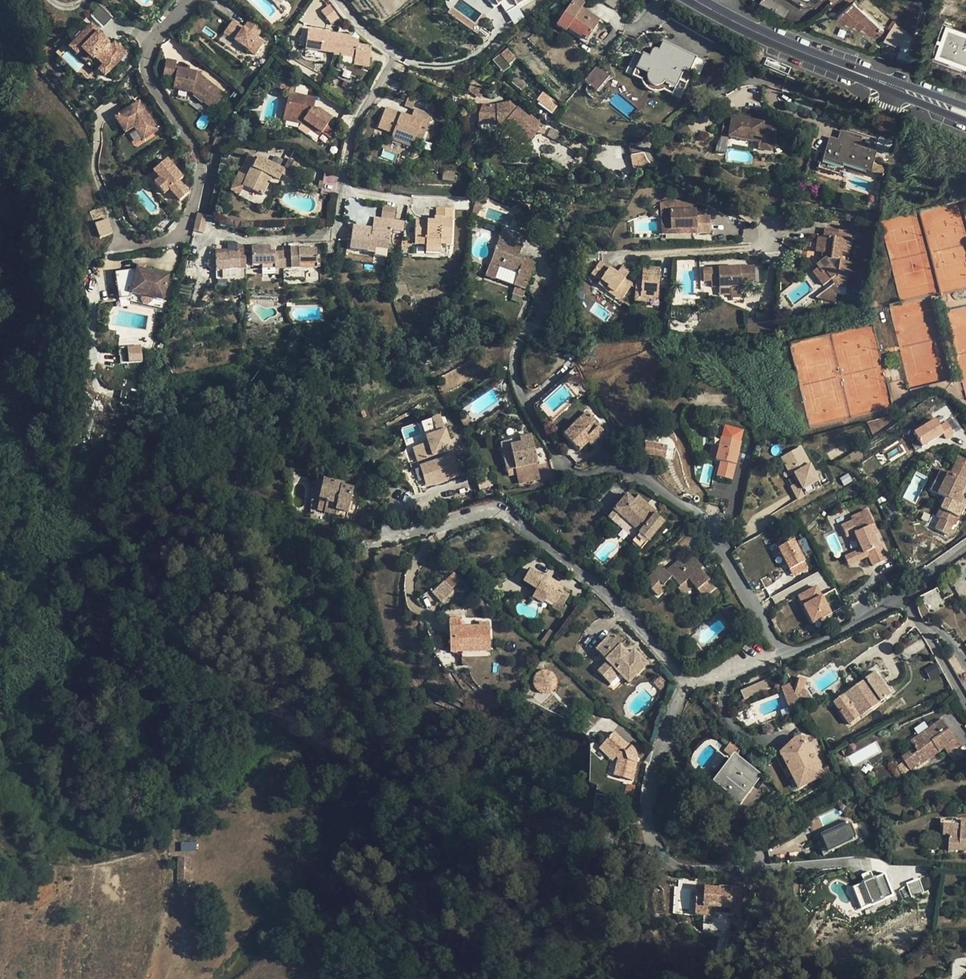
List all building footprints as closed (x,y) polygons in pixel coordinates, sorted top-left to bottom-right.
[(505,0),(501,3),(506,12),(518,6),(527,0),(504,0),(505,0)] [(600,19),(582,8),(583,6),(574,0),(557,24),(567,30),(568,28),(586,40),(600,19)] [(760,4),(796,24),(803,10),(785,0),(762,0),(760,4)] [(327,8),(335,20),(343,15),(336,2),(327,8)] [(884,31),(863,11),(859,8),(854,3),(838,17),(845,24),(848,21),(852,26),(855,24),(860,29),(863,26),(869,33),(875,34),(876,32),(879,35),(884,31)] [(525,18),(518,6),(506,12),(513,25),(525,18)] [(108,18),(96,8),(87,19),(99,29),(108,18)] [(232,21),(224,34),(234,41),(248,51),(255,56),(264,43),(232,21)] [(312,24),(309,44),(337,50),(341,30),(312,24)] [(88,27),(66,52),(86,69),(90,63),(99,71),(97,74),(104,79),(119,61),(114,56),(119,50),(112,44),(109,48),(94,36),(96,34),(88,27)] [(354,32),(341,30),(337,50),(336,51),(358,56),(357,63),(371,66),(374,52),(361,49),(362,42),(362,39),(353,37),(354,32)] [(248,51),(234,41),(233,43),(246,53),(248,51)] [(695,57),(662,41),(653,59),(641,53),(635,68),(646,73),(645,75),(645,77),(645,80),(647,82),(649,84),(652,86),(656,87),(659,86),(661,84),(663,81),(675,86),(683,69),(688,71),(695,57)] [(886,41),(881,54),(894,60),(900,46),(886,41)] [(375,45),(362,42),(361,49),(374,52),(375,45)] [(509,64),(516,58),(507,49),(501,54),(509,64)] [(124,55),(119,50),(114,56),(119,61),(124,55)] [(169,57),(164,75),(174,78),(179,60),(169,57)] [(179,66),(174,86),(193,91),(213,108),(225,94),(198,70),(179,66)] [(595,66),(589,73),(601,83),(607,76),(595,66)] [(671,94),(675,86),(663,81),(661,84),(659,86),(656,87),(652,86),(649,84),(647,82),(645,80),(645,77),(645,75),(646,73),(635,68),(631,75),(637,78),(637,81),(639,87),(642,90),(646,92),(650,94),(655,95),(660,94),(663,93),(665,91),(671,94)] [(601,83),(589,73),(582,81),(595,91),(601,83)] [(473,78),(469,89),(481,97),(487,87),(473,78)] [(279,90),(288,92),(294,93),(296,83),(281,80),(279,90)] [(312,107),(314,106),(315,97),(294,93),(288,92),(284,117),(303,120),(321,134),(331,119),(317,108),(314,110),(312,107)] [(543,93),(539,98),(542,100),(540,103),(544,106),(544,108),(552,113),(556,107),(548,101),(550,98),(543,93)] [(144,101),(120,119),(128,129),(136,123),(140,128),(150,141),(165,130),(144,101)] [(514,128),(512,131),(527,143),(537,130),(538,125),(539,121),(531,114),(529,116),(522,111),(525,107),(520,103),(517,106),(515,105),(515,104),(511,101),(504,107),(498,104),(483,105),(479,115),(480,122),(497,122),(497,124),(503,124),(506,121),(514,128)] [(411,117),(406,115),(405,117),(401,116),(402,114),(386,107),(378,127),(393,133),(391,139),(411,147),(415,137),(419,128),(426,131),(432,115),(414,108),(411,117)] [(729,114),(728,118),(724,134),(755,142),(753,147),(767,150),(772,126),(759,123),(760,121),(729,114)] [(321,134),(303,120),(284,117),(283,121),(300,124),(297,128),(305,134),(309,129),(319,136),(321,134)] [(724,134),(728,118),(720,117),(716,132),(724,134)] [(510,133),(512,131),(514,128),(506,121),(503,124),(502,126),(510,133)] [(136,123),(128,129),(131,134),(140,128),(136,123)] [(423,140),(426,131),(419,128),(415,137),(423,140)] [(870,167),(872,159),(868,157),(870,150),(856,146),(858,137),(842,131),(839,140),(838,144),(830,141),(826,151),(823,150),(817,166),(838,173),(841,164),(864,171),(866,166),(870,167)] [(630,152),(644,151),(643,144),(630,145),(630,152)] [(630,154),(633,167),(647,165),(644,151),(630,154)] [(164,194),(170,189),(179,200),(191,190),(181,179),(184,176),(167,156),(152,169),(158,176),(153,180),(164,194)] [(281,174),(284,169),(258,157),(248,177),(243,187),(261,195),(271,177),(279,180),(281,174)] [(284,169),(281,174),(292,179),(299,163),(288,158),(284,169)] [(880,175),(882,167),(874,164),(872,173),(880,175)] [(230,191),(239,195),(243,187),(248,177),(239,172),(230,191)] [(476,200),(484,201),(490,197),(475,191),(476,200)] [(479,213),(484,201),(476,200),(477,203),(473,211),(479,213)] [(696,207),(670,209),(670,227),(695,226),(696,231),(710,230),(710,213),(696,213),(696,207)] [(437,219),(435,218),(435,221),(429,221),(416,220),(415,243),(426,243),(426,252),(440,253),(440,242),(451,243),(453,209),(438,208),(437,219)] [(207,216),(196,214),(191,231),(202,234),(207,216)] [(373,228),(371,228),(371,231),(367,231),(367,227),(353,225),(350,249),(367,251),(367,247),(387,250),(391,220),(374,218),(373,228)] [(112,235),(112,225),(98,226),(99,236),(112,235)] [(98,237),(97,226),(89,227),(90,237),(98,237)] [(525,234),(503,226),(486,275),(514,285),(525,289),(533,267),(530,266),(532,259),(518,254),(525,234)] [(836,284),(847,285),(847,277),(855,277),(857,261),(848,260),(851,230),(825,226),(824,235),(817,234),(815,250),(825,252),(824,257),(815,263),(818,266),(812,270),(822,284),(831,278),(836,284)] [(251,246),(252,266),(262,265),(262,273),(275,272),(275,268),(283,268),(284,279),(304,278),(304,267),(317,267),(316,248),(298,249),(298,247),(290,247),(290,250),(275,251),(270,251),(270,247),(270,245),(251,246)] [(386,257),(387,250),(367,247),(367,251),(366,255),(386,257)] [(246,270),(245,252),(239,252),(239,250),(229,251),(229,253),(229,256),(223,256),(223,253),(215,253),(216,271),(246,270)] [(591,273),(600,280),(607,285),(605,287),(621,298),(631,284),(624,278),(627,273),(620,268),(616,273),(599,262),(591,273)] [(717,281),(717,288),(719,287),(740,287),(740,283),(755,283),(754,265),(702,268),(703,281),(710,281),(717,281)] [(660,268),(643,266),(640,296),(657,297),(660,268)] [(134,270),(111,275),(117,302),(128,299),(129,295),(161,302),(167,277),(134,270)] [(620,300),(621,298),(605,287),(607,285),(600,280),(597,284),(620,300)] [(570,281),(559,281),(559,284),(556,285),(556,294),(570,294),(570,281)] [(525,289),(514,285),(512,291),(523,295),(525,289)] [(121,363),(128,362),(126,346),(119,347),(121,363)] [(141,349),(128,350),(129,366),(142,365),(141,349)] [(605,431),(599,425),(595,428),(591,424),(595,420),(587,411),(564,434),(579,450),(588,442),(591,445),(605,431)] [(411,447),(418,463),(455,448),(440,413),(420,422),(428,440),(411,447)] [(947,419),(940,423),(936,416),(913,430),(923,446),(943,434),(946,438),(955,433),(947,419)] [(513,457),(504,459),(507,471),(516,469),(537,464),(530,435),(519,438),(520,443),(510,446),(513,457)] [(731,479),(740,442),(720,437),(718,446),(715,460),(720,461),(717,476),(731,479)] [(500,443),(504,459),(513,457),(510,446),(520,443),(519,438),(500,443)] [(644,443),(643,454),(664,459),(667,447),(644,443)] [(715,460),(718,446),(713,445),(710,459),(715,460)] [(798,498),(822,486),(802,445),(778,457),(798,498)] [(452,452),(419,464),(428,487),(461,475),(452,452)] [(963,498),(958,496),(964,486),(965,482),(964,481),(965,477),(965,461),(958,456),(949,475),(940,470),(935,481),(942,484),(937,494),(945,498),(936,516),(955,525),(964,507),(960,504),(963,498)] [(540,477),(537,464),(516,469),(520,482),(540,477)] [(324,480),(319,500),(324,501),(324,504),(326,504),(325,511),(354,517),(360,491),(340,487),(341,484),(324,480)] [(930,490),(937,494),(942,484),(935,481),(930,490)] [(664,521),(654,512),(652,514),(643,507),(646,504),(637,496),(633,500),(626,494),(613,509),(614,510),(621,516),(639,531),(632,540),(641,548),(664,521)] [(317,509),(325,511),(326,504),(324,504),(324,501),(319,500),(317,509)] [(655,511),(646,504),(643,507),(652,514),(654,512),(655,511)] [(852,520),(841,525),(846,535),(853,532),(860,548),(851,552),(855,560),(867,554),(872,564),(886,557),(880,543),(877,544),(872,534),(868,525),(873,523),(866,509),(850,516),(852,520)] [(614,510),(608,518),(615,524),(621,516),(614,510)] [(873,523),(868,525),(872,534),(877,532),(873,523)] [(777,545),(793,577),(810,568),(794,537),(777,545)] [(843,556),(847,564),(855,560),(851,552),(843,556)] [(661,565),(648,577),(654,583),(650,587),(657,593),(665,585),(665,583),(665,580),(669,578),(671,578),(673,578),(679,586),(688,579),(694,586),(702,596),(714,587),(700,569),(702,567),(694,558),(683,566),(678,560),(667,571),(661,565)] [(522,582),(532,587),(536,589),(532,597),(543,603),(545,599),(547,596),(555,601),(563,605),(564,604),(571,591),(551,579),(542,574),(541,576),(530,570),(522,582)] [(455,586),(447,579),(444,582),(451,590),(455,586)] [(683,595),(694,586),(688,579),(679,586),(677,588),(683,595)] [(453,592),(451,590),(444,582),(432,594),(441,604),(453,592)] [(797,594),(812,623),(832,613),(818,584),(797,594)] [(929,614),(946,605),(937,589),(921,597),(929,614)] [(555,601),(553,604),(552,607),(562,613),(566,606),(564,604),(563,605),(555,601)] [(450,620),(450,629),(460,628),(460,619),(450,620)] [(479,628),(460,628),(450,629),(450,640),(451,648),(451,652),(460,652),(460,647),(489,646),(488,624),(479,624),(479,626),(479,628)] [(616,671),(619,673),(629,683),(648,663),(633,649),(628,654),(620,645),(618,645),(609,635),(596,649),(607,661),(598,671),(607,680),(616,671)] [(610,683),(619,673),(616,671),(607,680),(610,683)] [(856,692),(853,689),(834,704),(849,724),(890,695),(889,694),(875,674),(866,680),(868,684),(856,692)] [(654,682),(662,690),(668,683),(660,676),(654,682)] [(744,698),(770,687),(766,679),(740,690),(744,698)] [(866,680),(853,689),(856,692),(868,684),(866,680)] [(791,713),(802,710),(789,685),(781,688),(791,713)] [(941,721),(937,725),(942,733),(948,730),(941,721)] [(942,733),(937,725),(911,742),(916,749),(919,754),(922,752),(927,760),(944,749),(949,755),(963,746),(957,737),(954,740),(948,730),(942,733)] [(630,748),(614,734),(603,745),(617,758),(619,759),(615,776),(632,781),(637,762),(637,759),(633,760),(627,752),(630,748)] [(741,749),(732,738),(723,744),(729,752),(731,750),(734,754),(741,749)] [(797,741),(793,743),(792,751),(806,744),(804,741),(801,740),(799,740),(797,741)] [(852,766),(881,751),(876,740),(847,756),(852,766)] [(781,753),(782,756),(792,751),(793,743),(792,744),(781,753)] [(792,751),(782,756),(800,788),(823,776),(806,744),(792,751)] [(603,745),(600,750),(613,762),(617,758),(603,745)] [(637,759),(637,756),(636,754),(635,751),(633,749),(631,747),(630,748),(627,752),(633,760),(637,759)] [(916,749),(911,752),(914,757),(919,754),(916,749)] [(916,765),(918,766),(927,760),(922,752),(919,754),(914,757),(911,752),(903,758),(911,769),(916,765)] [(758,777),(735,760),(719,782),(733,793),(732,795),(740,801),(758,777)] [(627,785),(625,794),(633,796),(635,787),(627,785)] [(940,837),(943,837),(943,825),(960,826),(960,822),(941,821),(940,837)] [(830,850),(832,855),(863,840),(854,822),(824,836),(826,842),(830,850)] [(960,822),(960,826),(943,825),(943,837),(948,837),(948,851),(965,852),(965,822),(960,822)] [(181,851),(196,850),(195,841),(180,842),(181,851)] [(830,850),(826,842),(820,845),(824,853),(830,850)] [(869,881),(872,888),(883,884),(879,876),(869,881)] [(861,894),(870,916),(904,900),(894,879),(883,884),(872,888),(861,894)] [(910,895),(923,892),(920,879),(907,882),(910,895)] [(721,892),(721,891),(698,889),(697,907),(717,907),(716,914),(740,915),(741,888),(737,888),(737,893),(732,893),(721,892)] [(697,907),(697,915),(716,916),(716,914),(717,907),(697,907)]
